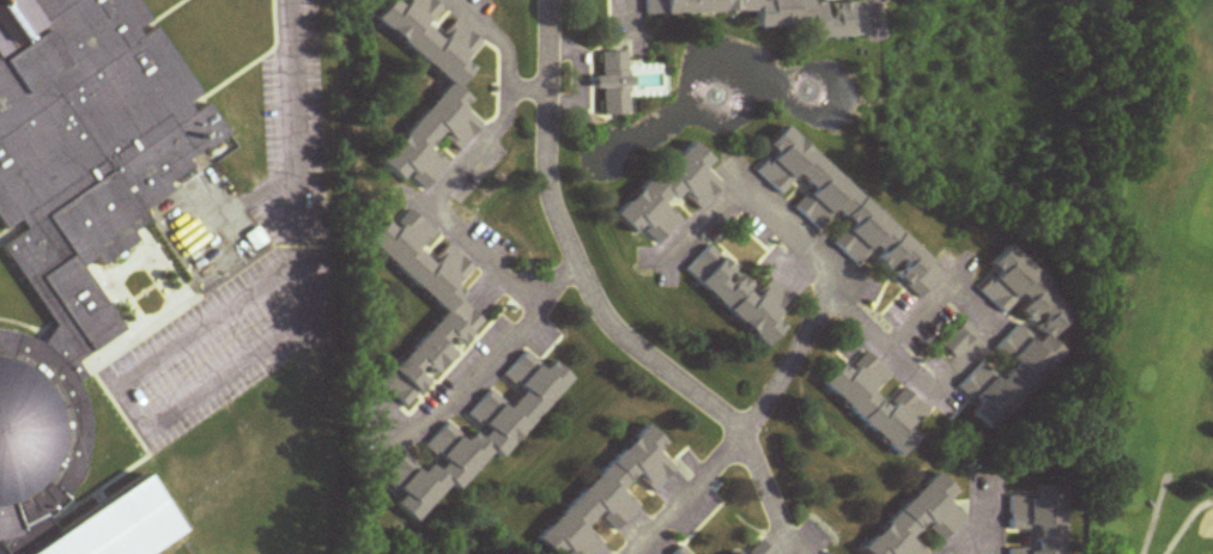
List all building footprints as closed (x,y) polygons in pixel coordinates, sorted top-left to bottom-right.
[(23,537),(0,544),(0,332),(12,333),(41,346),(54,325),(0,252),(0,249),(25,232),(19,223),(5,230),(0,223),(0,0),(145,0),(235,135),(134,202),(148,224),(84,267),(125,327),(74,365),(86,377),(78,388),(85,403),(89,418),(89,451),(75,485),(55,513),(20,530),(23,537)] [(379,163),(399,181),(409,178),(419,188),(427,192),(448,168),(446,161),(433,149),(437,141),(439,140),(461,151),(473,137),(465,110),(470,101),(457,89),(471,74),(468,62),(481,48),(482,45),(456,21),(440,38),(430,33),(428,26),(439,14),(442,10),(431,0),(399,0),(392,2),(376,20),(449,87),(379,163)] [(756,13),(757,29),(810,28),(810,40),(867,38),(866,2),(798,3),(798,0),(644,0),(644,16),(756,13)] [(601,91),(602,117),(630,116),(628,53),(600,54),(600,78),(593,79),(594,91),(601,91)] [(945,272),(783,129),(767,148),(773,154),(755,173),(781,196),(796,178),(811,190),(794,209),(822,234),(837,217),(846,225),(830,243),(860,270),(871,257),(920,300),(945,272)] [(616,218),(634,236),(641,229),(658,245),(679,222),(666,209),(681,193),(700,211),(723,187),(706,170),(712,163),(690,141),(616,218)] [(444,313),(380,386),(405,408),(410,405),(428,384),(422,372),(426,367),(436,376),(454,356),(446,344),(452,340),(461,348),(482,324),(480,319),(470,311),(459,291),(476,273),(451,251),(436,268),(422,256),(419,251),(428,246),(436,236),(409,211),(402,214),(397,221),(382,229),(369,244),(372,249),(444,313)] [(684,273),(767,349),(786,329),(778,322),(794,304),(769,281),(759,292),(709,246),(684,273)] [(1075,313),(1006,250),(990,268),(996,273),(978,293),(1005,317),(1010,312),(1021,322),(993,352),(1011,368),(999,381),(980,364),(957,389),(977,407),(970,414),(992,433),(1063,354),(1049,342),(1075,313)] [(976,336),(964,324),(942,346),(954,358),(976,336)] [(826,388),(902,459),(921,438),(913,431),(930,414),(904,389),(888,407),(875,395),(892,378),(862,350),(826,388)] [(572,380),(552,362),(545,370),(528,354),(525,353),(503,378),(519,392),(515,402),(511,405),(504,402),(491,390),(466,418),(473,434),(466,441),(447,423),(425,448),(440,462),(437,470),(430,464),(423,472),(405,455),(383,480),(400,496),(396,506),(415,524),(449,486),(459,491),(492,454),(502,458),(572,380)] [(551,553),(596,553),(603,546),(586,530),(599,516),(617,533),(641,507),(624,492),(635,479),(653,495),(677,470),(658,453),(666,444),(645,425),(538,542),(551,553)] [(866,553),(932,553),(922,544),(931,534),(942,545),(967,519),(949,501),(957,494),(937,474),(862,551),(866,553)] [(148,481),(27,553),(155,553),(182,538),(148,481)] [(1035,487),(1035,497),(1008,497),(1008,534),(1032,534),(1032,549),(1008,549),(1008,553),(1066,553),(1066,487),(1035,487)] [(761,542),(749,553),(773,553),(761,542)]
